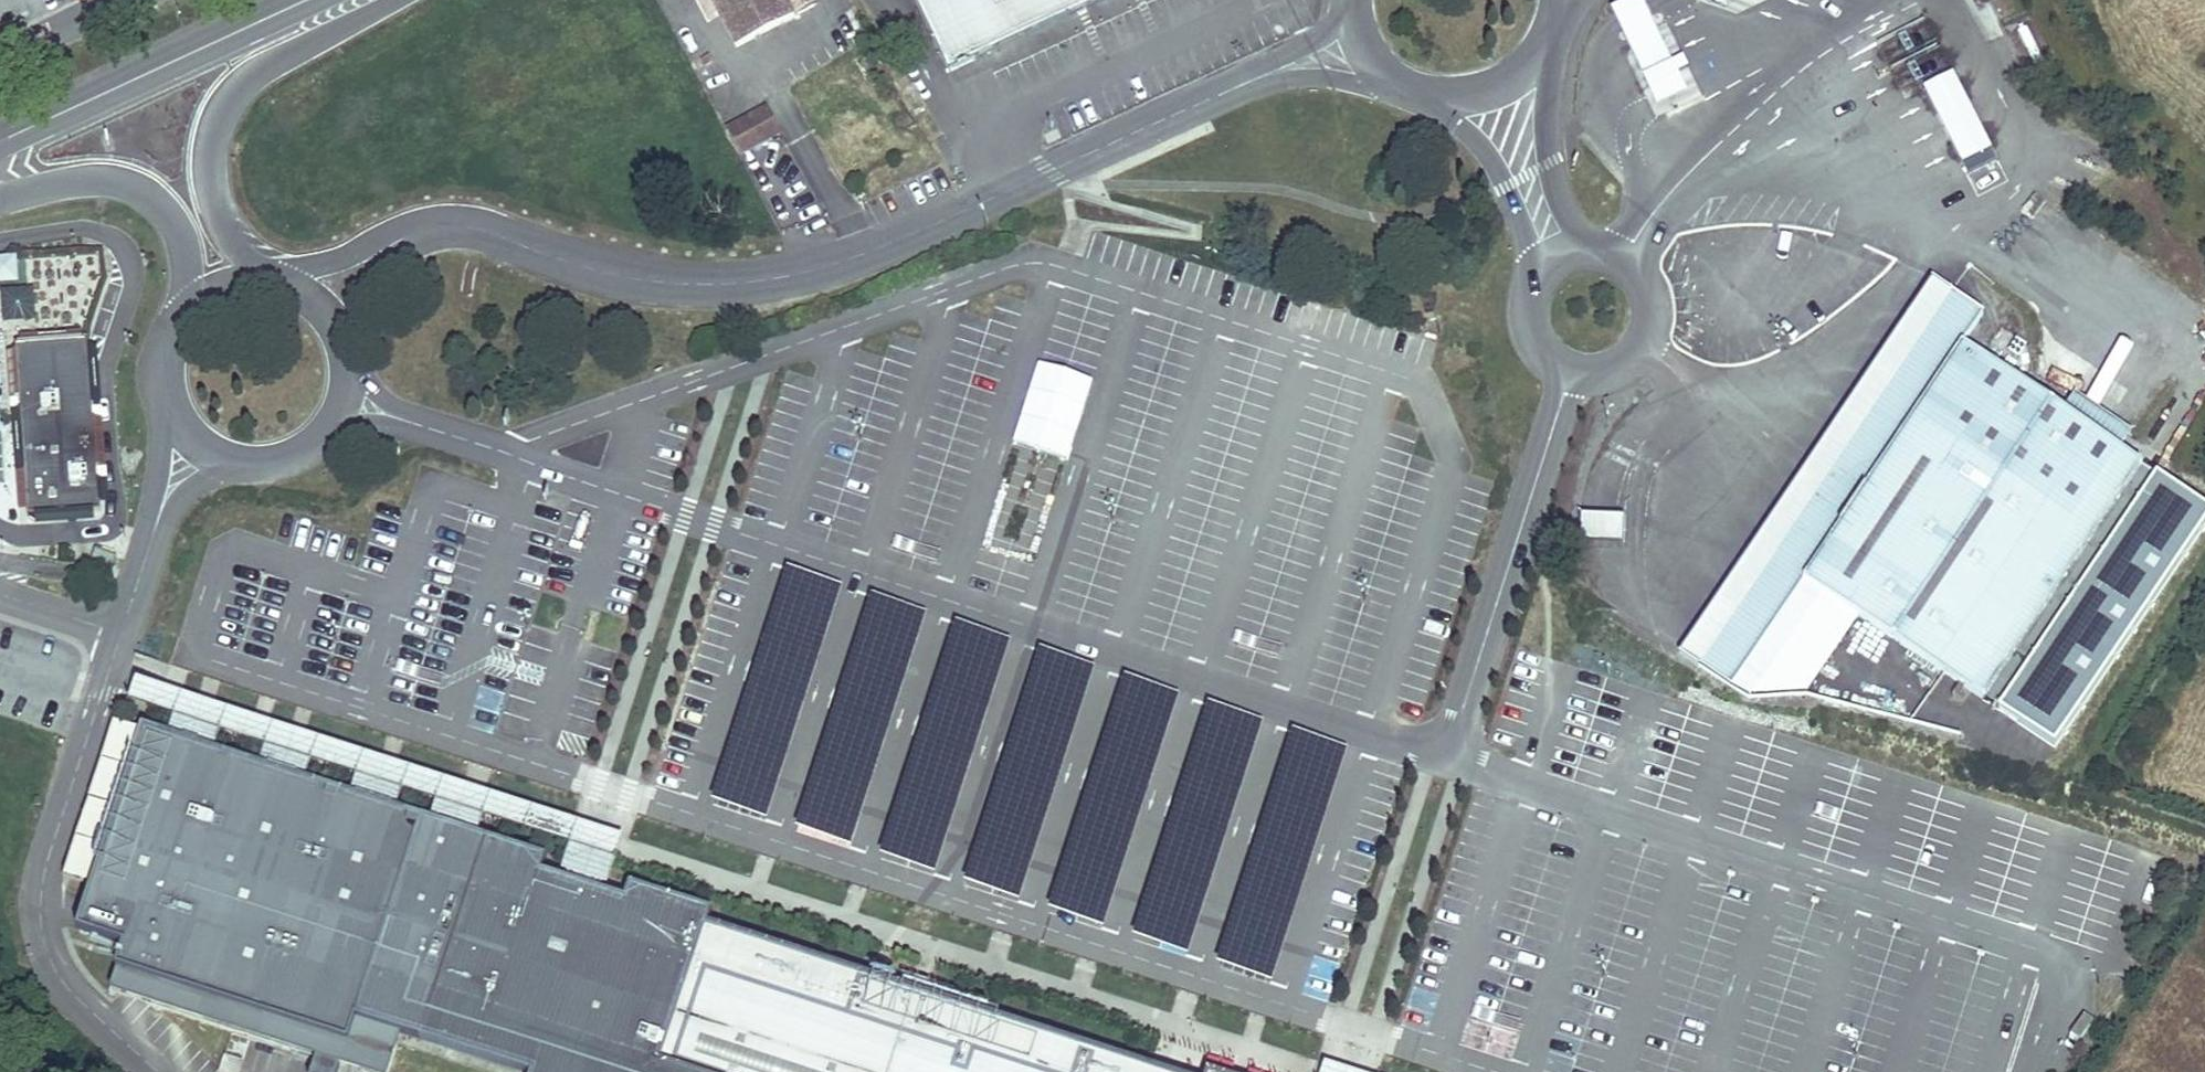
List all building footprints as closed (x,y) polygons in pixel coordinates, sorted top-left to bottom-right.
[(736,48),(817,5),(815,0),(711,0),(736,48)] [(949,72),(998,50),(990,33),(1061,0),(915,0),(949,72)] [(998,50),(1071,16),(1064,0),(1061,0),(990,33),(998,50)] [(1071,16),(1105,0),(1064,0),(1071,16)] [(1642,75),(1672,61),(1643,0),(1627,0),(1610,8),(1613,14),(1642,75)] [(1721,8),(1739,0),(1717,0),(1721,8)] [(701,59),(705,67),(713,63),(709,55),(701,59)] [(1642,75),(1657,107),(1687,93),(1672,61),(1642,75)] [(1924,90),(1961,163),(1991,149),(1953,72),(1923,87),(1924,90)] [(726,130),(740,155),(780,133),(766,108),(726,130)] [(1961,163),(1967,174),(1996,160),(1991,149),(1961,163)] [(59,292),(94,291),(94,258),(58,258),(59,292)] [(17,286),(17,259),(0,259),(0,285),(17,286)] [(1691,638),(1679,654),(1730,688),(1803,577),(1961,342),(1963,343),(1984,312),(1932,277),(1878,358),(1691,638)] [(35,324),(35,289),(0,289),(0,324),(35,324)] [(15,344),(28,516),(101,511),(98,478),(102,477),(101,469),(98,469),(94,416),(97,416),(97,408),(93,408),(88,339),(15,344)] [(1803,577),(1823,590),(1984,698),(2142,463),(2120,449),(2062,410),(2027,387),(1963,343),(1961,342),(1803,577)] [(2071,397),(2062,410),(2120,449),(2132,431),(2074,392),(2071,397)] [(379,444),(376,455),(396,461),(400,450),(379,444)] [(1580,515),(1580,542),(1623,543),(1624,516),(1580,515)] [(1730,688),(1749,701),(1823,590),(1803,577),(1730,688)] [(63,877),(95,888),(145,731),(114,721),(63,877)] [(147,728),(145,731),(95,888),(81,932),(126,946),(118,971),(350,1046),(353,1035),(389,1047),(398,1050),(402,1037),(484,1063),(511,1071),(1166,1071),(1148,1066),(1087,1047),(1034,1029),(979,1011),(926,994),(912,990),(863,974),(813,958),(761,942),(708,924),(713,911),(671,897),(630,884),(625,898),(602,891),(604,884),(583,877),(567,872),(565,879),(542,871),(547,857),(491,839),(449,825),(418,815),(333,787),(243,758),(147,728)] [(728,780),(767,793),(775,767),(736,754),(728,780)] [(1674,756),(1670,769),(1689,776),(1693,763),(1674,756)] [(940,863),(961,779),(904,765),(883,848),(940,863)] [(720,803),(761,816),(767,796),(726,783),(720,803)] [(984,848),(980,862),(1019,874),(1024,861),(984,848)] [(1989,858),(1985,871),(2005,877),(2009,864),(1989,858)] [(1241,917),(1232,943),(1271,956),(1280,930),(1241,917)] [(1224,965),(1266,978),(1272,958),(1231,945),(1224,965)] [(398,1050),(389,1047),(353,1035),(350,1046),(118,971),(111,993),(355,1071),(391,1071),(398,1050)] [(243,1061),(225,1055),(219,1071),(240,1071),(243,1061)] [(313,1071),(338,1071),(339,1068),(317,1061),(313,1071)]
